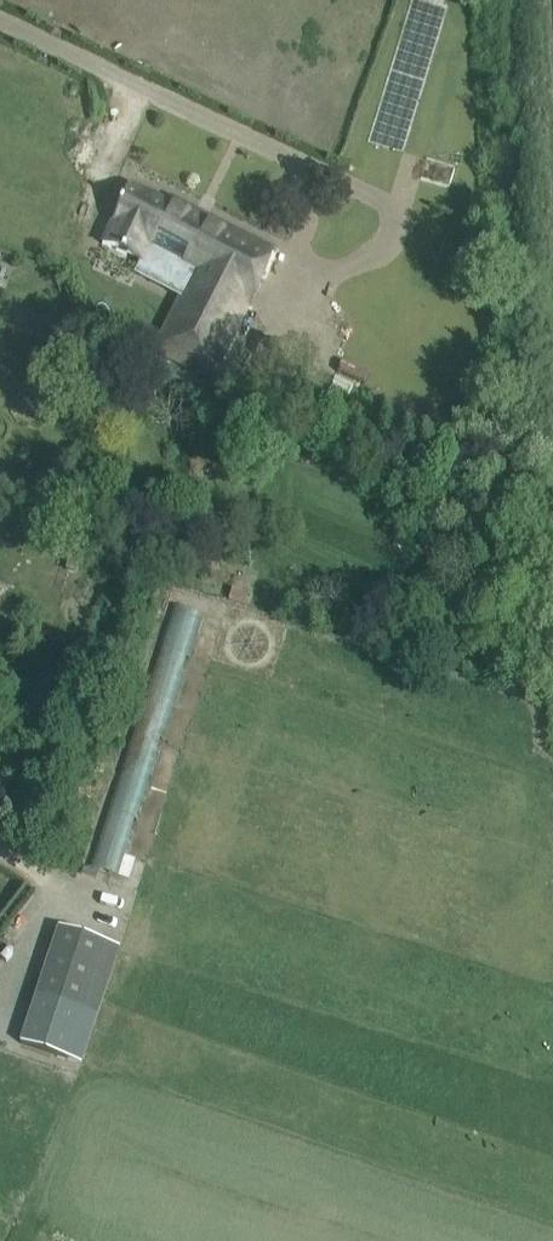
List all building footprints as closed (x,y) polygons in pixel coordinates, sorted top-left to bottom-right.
[(102,244),(124,254),(142,263),(137,275),(179,296),(150,353),(212,384),(242,328),(254,307),(274,251),(170,200),(168,204),(129,187),(102,244)] [(249,594),(233,589),(229,601),(245,606),(249,594)] [(61,928),(38,998),(85,1014),(108,944),(61,928)]
